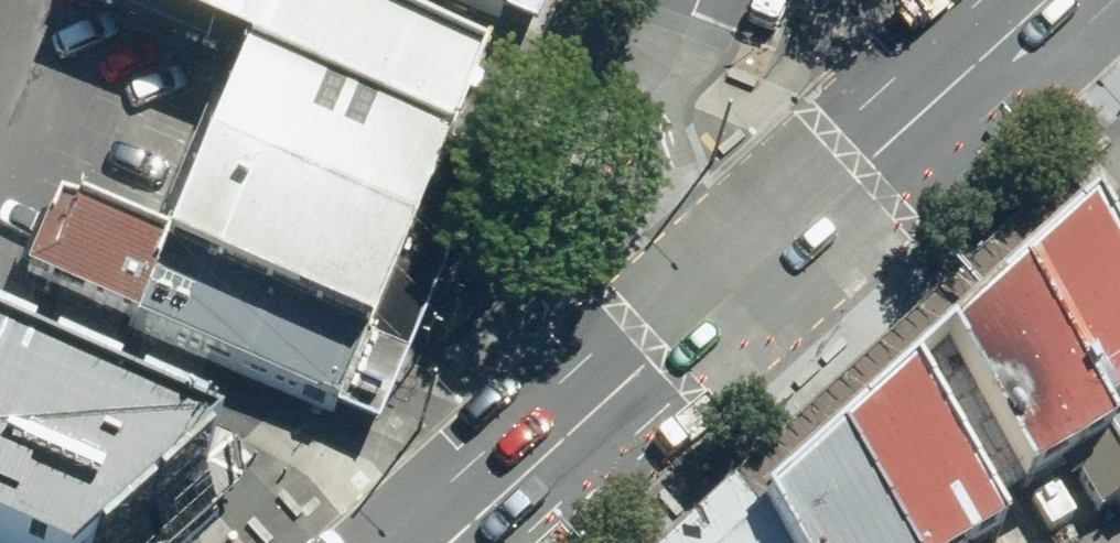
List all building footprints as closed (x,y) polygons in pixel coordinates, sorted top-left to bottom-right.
[(242,0),(59,0),(49,23),(213,89),(422,174),(458,88),(242,0)] [(550,0),(434,0),(534,39),(550,0)] [(346,361),(422,174),(213,89),(136,276),(346,361)] [(319,427),(346,361),(136,276),(31,233),(4,299),(319,427)] [(1060,233),(902,373),(727,534),(733,542),(985,542),(970,521),(1084,452),(1073,435),(1119,407),(1119,335),(1060,233)] [(0,330),(0,542),(197,542),(298,450),(0,330)] [(727,534),(718,542),(733,542),(727,534)]
